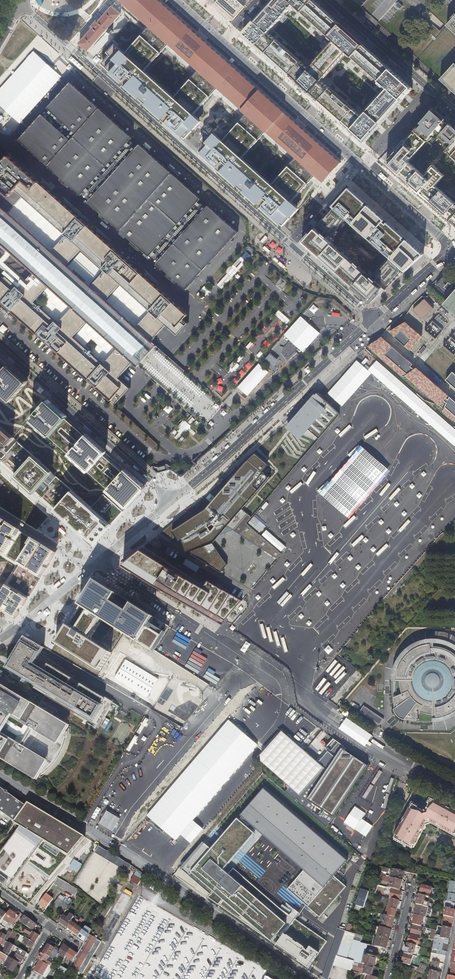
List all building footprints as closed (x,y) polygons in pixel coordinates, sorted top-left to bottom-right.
[(149,27),(169,44),(198,70),(218,88),(240,108),(246,114),(266,131),(266,132),(295,158),(315,176),(323,182),(324,181),(323,181),(339,163),(340,162),(284,112),(258,89),(160,0),(119,0),(149,27)] [(229,21),(248,0),(204,0),(229,21)] [(364,142),(412,88),(313,0),(273,0),(242,34),(364,142)] [(121,14),(112,6),(98,21),(97,20),(91,27),(92,28),(79,43),(87,51),(109,27),(111,28),(113,25),(112,24),(121,14)] [(451,17),(452,18),(446,25),(454,33),(454,13),(451,17)] [(169,44),(149,27),(125,53),(117,46),(102,64),(187,139),(202,122),(194,115),(218,88),(198,70),(175,96),(146,71),(169,44)] [(440,79),(454,93),(454,63),(440,79)] [(186,289),(237,231),(229,223),(232,220),(221,210),(218,213),(193,191),(196,188),(185,178),(182,182),(161,163),(164,160),(154,151),(151,154),(121,128),(124,125),(114,115),(111,118),(91,100),(94,97),(82,87),(79,90),(71,82),(20,139),(28,147),(26,150),(34,158),(37,155),(62,177),(59,180),(68,188),(71,185),(101,212),(99,216),(108,224),(110,221),(132,240),(130,243),(139,251),(141,249),(168,273),(166,275),(175,284),(177,281),(186,289)] [(373,89),(368,95),(375,100),(379,94),(373,89)] [(451,123),(434,108),(415,130),(426,141),(439,126),(444,131),(451,123)] [(266,131),(246,114),(223,140),(215,134),(200,151),(284,226),(300,208),(292,202),(315,176),(295,158),(273,183),(243,157),(266,132),(266,131)] [(451,123),(444,131),(454,141),(454,127),(451,123)] [(409,182),(419,171),(408,162),(427,141),(426,141),(415,130),(386,162),(409,182)] [(178,335),(188,323),(188,322),(186,325),(182,321),(188,315),(10,156),(0,167),(0,245),(2,243),(34,272),(19,288),(6,276),(0,283),(0,301),(111,400),(117,394),(121,397),(119,400),(131,388),(119,377),(134,361),(152,342),(167,325),(178,335)] [(419,171),(409,182),(431,202),(441,190),(436,186),(444,175),(434,166),(425,176),(419,171)] [(350,188),(334,206),(406,270),(424,254),(350,188)] [(441,190),(431,202),(454,223),(454,202),(441,190)] [(302,207),(282,228),(291,236),(313,212),(310,208),(307,212),(302,207)] [(345,221),(331,209),(318,223),(331,235),(345,221)] [(339,249),(315,227),(302,242),(371,303),(385,290),(359,267),(360,266),(356,262),(355,263),(343,253),(344,251),(340,247),(339,249)] [(286,275),(310,275),(310,272),(307,272),(258,229),(254,234),(254,237),(250,241),(250,244),(286,275)] [(303,230),(295,239),(300,243),(307,235),(303,230)] [(403,273),(387,258),(374,273),(389,286),(403,273)] [(448,291),(452,286),(447,283),(442,278),(438,283),(438,284),(435,287),(444,294),(447,291),(448,291)] [(441,306),(443,304),(454,315),(454,290),(441,306)] [(425,299),(414,310),(423,319),(435,309),(425,299)] [(426,330),(437,339),(448,324),(437,315),(426,330)] [(423,337),(406,322),(391,332),(396,339),(412,352),(423,337)] [(454,356),(454,355),(454,334),(443,345),(454,356)] [(368,346),(372,351),(403,377),(406,376),(444,409),(443,413),(454,422),(454,423),(454,402),(417,369),(415,370),(411,368),(413,365),(382,337),(375,341),(368,346)] [(157,346),(152,342),(134,361),(139,366),(148,356),(157,346)] [(276,357),(271,353),(266,359),(271,363),(276,357)] [(9,402),(27,382),(7,364),(0,358),(0,394),(9,402)] [(407,395),(375,369),(359,389),(383,408),(388,402),(391,405),(397,397),(402,401),(407,395)] [(453,372),(446,380),(454,388),(454,374),(453,372)] [(339,413),(316,392),(283,425),(293,433),(303,422),(320,437),(341,415),(339,413)] [(107,489),(127,507),(145,487),(124,469),(106,453),(84,434),(66,417),(47,400),(30,420),(48,437),(67,454),(89,473),(107,489)] [(308,470),(315,476),(362,421),(356,415),(308,470)] [(103,493),(91,507),(71,489),(56,476),(31,454),(14,438),(0,426),(0,460),(14,473),(39,495),(54,509),(94,544),(111,524),(123,511),(103,493)] [(437,462),(442,457),(437,451),(432,456),(437,462)] [(271,477),(250,455),(232,471),(234,474),(222,488),(207,505),(195,517),(190,509),(161,533),(173,540),(179,534),(185,542),(187,551),(221,572),(228,564),(212,542),(215,540),(227,524),(238,532),(252,542),(252,544),(257,544),(276,557),(280,557),(282,554),(246,523),(252,517),(237,504),(250,486),(257,493),(271,477)] [(329,477),(309,498),(316,505),(336,483),(329,477)] [(343,487),(337,502),(347,506),(355,488),(350,485),(348,489),(343,487)] [(279,501),(274,507),(283,515),(297,501),(289,493),(280,502),(279,501)] [(21,564),(0,597),(0,608),(15,618),(55,554),(0,520),(0,551),(21,564)] [(238,532),(227,524),(215,540),(238,532)] [(204,587),(142,548),(123,563),(221,625),(242,600),(208,579),(204,587)] [(347,571),(309,619),(319,627),(323,622),(322,622),(328,614),(333,618),(361,582),(347,571)] [(117,593),(95,580),(55,643),(99,671),(112,653),(88,638),(100,618),(153,651),(169,626),(132,603),(127,613),(111,603),(117,593)] [(262,612),(259,618),(270,623),(273,617),(262,612)] [(24,650),(38,659),(45,647),(37,643),(25,636),(20,644),(10,660),(7,665),(6,667),(27,679),(28,678),(12,669),(24,650)] [(284,649),(278,655),(285,661),(301,645),(294,639),(285,649),(284,649)] [(454,719),(454,718),(454,655),(454,654),(452,652),(449,651),(446,650),(443,649),(440,648),(437,647),(435,647),(435,640),(434,640),(425,641),(422,641),(419,643),(416,644),(414,645),(411,647),(408,649),(406,651),(402,655),(400,658),(399,659),(398,661),(396,666),(394,672),(393,677),(393,682),(397,682),(397,681),(400,681),(401,685),(401,689),(402,691),(403,695),(394,698),(395,710),(397,715),(400,719),(406,721),(406,720),(417,722),(421,713),(423,714),(426,714),(429,715),(432,715),(432,717),(434,724),(437,724),(440,723),(443,723),(446,722),(449,721),(452,720),(454,719)] [(454,652),(454,645),(453,644),(450,643),(447,642),(441,640),(438,640),(435,640),(435,647),(437,647),(440,648),(443,649),(446,650),(449,651),(452,652),(454,654),(454,652)] [(24,650),(12,669),(28,678),(27,679),(26,681),(23,679),(18,687),(19,687),(15,693),(18,694),(21,689),(25,691),(30,683),(29,683),(30,681),(30,680),(93,717),(101,704),(105,699),(82,685),(79,691),(68,684),(71,679),(49,665),(45,671),(34,664),(38,659),(24,650)] [(30,680),(30,681),(73,707),(72,707),(78,711),(79,710),(95,720),(104,705),(101,704),(93,717),(30,680)] [(11,764),(11,762),(14,764),(14,765),(22,770),(22,769),(25,771),(25,772),(37,779),(40,774),(48,767),(51,764),(55,760),(56,758),(59,754),(61,749),(63,744),(65,739),(66,730),(70,725),(37,705),(27,699),(26,700),(20,697),(20,696),(18,694),(15,693),(13,691),(12,693),(0,685),(0,757),(11,764)] [(384,719),(364,706),(360,712),(380,725),(384,719)] [(146,717),(159,723),(162,716),(150,710),(146,717)] [(137,758),(154,726),(144,721),(129,749),(127,748),(125,751),(137,758)] [(328,752),(319,761),(284,731),(262,757),(253,766),(327,829),(368,766),(342,749),(336,758),(328,752)] [(123,753),(117,764),(119,765),(115,773),(120,776),(129,756),(123,753)] [(148,784),(155,788),(158,783),(151,779),(148,784)] [(304,871),(288,890),(320,917),(346,886),(334,875),(348,859),(264,788),(241,816),(304,871)] [(15,822),(27,807),(10,794),(8,791),(6,791),(1,791),(0,790),(0,811),(15,822)] [(105,825),(135,840),(142,828),(146,830),(156,811),(121,794),(105,825)] [(411,803),(404,818),(405,819),(403,822),(402,822),(394,837),(412,846),(425,821),(430,818),(439,823),(439,822),(441,823),(441,824),(454,831),(454,809),(450,806),(449,808),(445,806),(446,804),(431,797),(425,808),(422,809),(411,803)] [(29,804),(27,807),(15,822),(14,823),(21,828),(0,855),(0,882),(9,888),(27,864),(49,880),(65,860),(85,838),(29,804)] [(202,841),(199,844),(181,866),(213,891),(206,898),(269,940),(276,932),(282,937),(277,946),(297,959),(309,966),(327,939),(291,915),(234,866),(230,871),(228,869),(221,877),(217,873),(254,829),(240,817),(237,814),(208,847),(202,841)] [(188,838),(182,846),(164,845),(156,854),(156,859),(162,863),(170,864),(176,856),(176,853),(179,853),(190,840),(190,838),(188,838)] [(143,842),(138,850),(144,854),(149,846),(143,842)] [(132,865),(99,846),(95,852),(128,872),(132,865)] [(137,870),(138,869),(132,865),(128,872),(125,877),(131,882),(137,870)] [(406,872),(393,869),(390,878),(391,878),(393,878),(403,881),(406,872)] [(139,886),(144,875),(141,872),(137,870),(131,882),(139,886)] [(55,883),(75,895),(77,893),(78,891),(79,889),(71,885),(58,878),(55,883)] [(400,891),(403,881),(393,878),(390,888),(392,889),(400,891)] [(433,888),(423,886),(421,892),(431,895),(433,888)] [(402,891),(400,891),(392,889),(390,899),(393,899),(399,901),(402,891)] [(54,899),(47,894),(39,904),(47,909),(54,899)] [(356,905),(364,908),(367,897),(360,894),(356,905)] [(56,902),(67,910),(69,906),(59,898),(56,902)] [(393,899),(390,909),(397,911),(399,901),(393,899)] [(425,902),(418,900),(417,905),(427,908),(429,908),(430,903),(425,902)] [(446,901),(445,907),(447,907),(452,909),(454,909),(454,908),(454,906),(454,903),(447,901),(446,901)] [(427,908),(417,905),(414,915),(415,915),(425,917),(427,908)] [(447,907),(445,916),(454,918),(454,915),(454,910),(452,909),(447,907)] [(57,920),(60,922),(63,916),(65,913),(66,911),(64,909),(57,920)] [(397,911),(390,909),(388,916),(395,918),(397,911)] [(18,916),(10,910),(9,912),(7,914),(4,919),(11,923),(14,919),(15,920),(18,916)] [(70,914),(69,916),(67,919),(63,916),(60,922),(68,928),(75,917),(70,914)] [(388,916),(385,915),(384,921),(393,924),(395,918),(388,916)] [(422,927),(425,917),(415,915),(413,922),(416,923),(416,925),(422,927)] [(33,930),(37,925),(25,916),(21,921),(33,930)] [(77,918),(75,916),(75,917),(68,928),(73,931),(79,921),(76,919),(77,918)] [(454,918),(445,916),(443,927),(452,929),(454,918)] [(83,919),(81,918),(79,921),(73,931),(79,936),(84,929),(80,926),(83,919)] [(382,927),(392,930),(393,924),(384,921),(382,927)] [(423,927),(422,927),(416,925),(414,925),(411,934),(421,937),(423,927)] [(89,928),(86,926),(84,929),(79,936),(78,939),(84,943),(89,935),(86,932),(89,928)] [(437,931),(436,937),(450,940),(452,929),(443,927),(438,926),(437,931)] [(382,927),(379,937),(389,940),(392,930),(382,927)] [(33,933),(33,932),(28,928),(25,932),(31,935),(29,939),(35,943),(39,937),(33,933)] [(345,931),(339,929),(322,977),(325,978),(329,978),(333,966),(337,956),(342,942),(345,931)] [(9,931),(6,936),(4,940),(6,941),(12,933),(9,931)] [(10,943),(18,933),(16,932),(14,931),(12,933),(6,941),(10,943)] [(345,931),(342,942),(352,944),(355,934),(345,931)] [(18,941),(32,949),(35,943),(29,939),(20,934),(19,936),(20,937),(18,941)] [(355,934),(352,944),(359,946),(360,942),(362,939),(362,936),(355,934)] [(102,942),(90,935),(89,935),(84,943),(78,954),(71,965),(70,966),(81,973),(83,974),(92,960),(93,957),(102,942)] [(410,935),(408,944),(416,946),(418,947),(419,942),(420,938),(410,935)] [(389,940),(379,937),(376,947),(387,949),(389,940)] [(450,940),(436,937),(435,940),(433,949),(436,950),(436,951),(435,951),(434,954),(439,955),(443,956),(446,957),(450,940)] [(3,953),(9,956),(9,955),(14,945),(10,943),(6,941),(4,945),(7,946),(3,953)] [(342,942),(337,956),(347,959),(352,944),(342,942)] [(352,944),(347,959),(355,961),(357,952),(359,946),(352,944)] [(416,946),(408,944),(405,954),(413,956),(416,946)] [(48,946),(44,953),(50,957),(55,960),(57,957),(58,954),(61,951),(57,949),(57,948),(52,945),(51,947),(48,946)] [(61,960),(63,962),(65,960),(71,949),(65,945),(61,951),(58,954),(62,957),(61,960)] [(65,960),(71,965),(78,954),(71,949),(65,960)] [(3,953),(0,952),(0,959),(6,962),(9,956),(3,953)] [(357,952),(355,961),(363,964),(365,954),(364,954),(357,952)] [(47,961),(50,957),(44,953),(43,953),(39,960),(41,961),(50,966),(51,967),(52,964),(47,961)] [(446,957),(443,956),(439,955),(434,954),(432,953),(430,961),(433,962),(430,978),(441,978),(446,957)] [(374,967),(377,957),(365,954),(363,964),(374,967)] [(413,956),(405,954),(403,963),(411,965),(413,956)] [(21,964),(24,960),(16,955),(14,960),(21,964)] [(21,969),(23,965),(21,964),(14,960),(11,958),(9,956),(6,962),(0,973),(0,974),(3,975),(7,968),(14,972),(17,967),(21,969)] [(337,956),(333,966),(344,969),(347,959),(337,956)] [(347,959),(344,969),(352,971),(355,961),(347,959)] [(355,961),(352,971),(359,973),(361,974),(365,975),(369,976),(372,976),(374,967),(363,964),(355,961)] [(48,969),(39,964),(35,972),(43,977),(48,969)] [(68,970),(61,966),(58,971),(65,975),(68,970)] [(29,978),(46,978),(31,970),(27,977),(29,978)]
